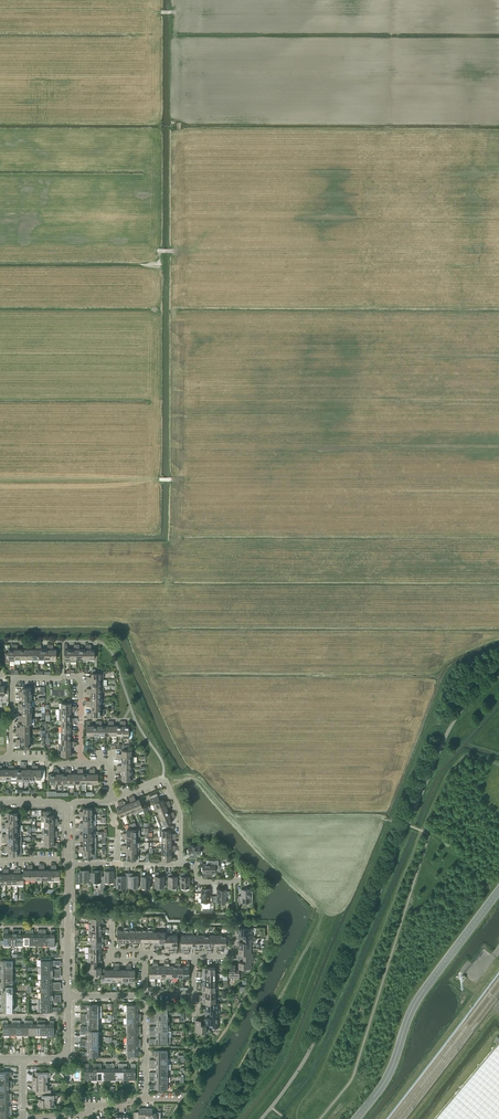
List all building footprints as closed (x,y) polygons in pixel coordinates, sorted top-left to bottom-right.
[(12,649),(8,649),(8,652),(5,652),(5,662),(10,662),(10,659),(15,659),(15,644),(12,644),(12,649)] [(38,765),(35,765),(35,780),(41,780),(41,778),(45,778),(45,769),(38,769),(38,765)] [(155,809),(157,808),(170,803),(169,800),(165,802),(163,799),(160,800),(157,793),(149,796),(155,809)] [(134,795),(132,796),(137,809),(138,812),(144,810),(139,798),(136,799),(134,795)] [(132,811),(137,809),(132,796),(129,797),(131,802),(128,803),(132,811)] [(126,814),(132,811),(128,803),(125,804),(123,800),(121,801),(126,814)] [(126,814),(121,801),(118,802),(120,806),(116,808),(120,816),(126,814)] [(157,808),(159,814),(168,810),(167,807),(171,805),(170,803),(157,808)] [(156,815),(158,820),(174,814),(173,811),(169,813),(168,810),(159,814),(156,815)] [(41,811),(41,815),(41,821),(44,821),(58,821),(58,818),(54,818),(54,815),(50,815),(50,811),(41,811)] [(158,820),(161,826),(168,823),(173,821),(171,818),(175,816),(174,814),(158,820)] [(160,836),(162,836),(176,836),(176,833),(171,833),(171,829),(168,829),(168,823),(161,826),(160,827),(160,836)] [(195,854),(200,854),(200,845),(188,845),(188,854),(190,854),(190,857),(195,857),(195,854)] [(96,858),(96,848),(80,848),(80,851),(83,851),(83,858),(96,858)] [(209,863),(203,863),(203,873),(206,873),(206,876),(212,876),(212,873),(215,873),(215,870),(220,866),(219,864),(219,860),(209,860),(209,863)] [(80,870),(80,872),(76,872),(76,883),(80,883),(80,881),(89,881),(89,883),(92,883),(92,882),(92,873),(89,873),(89,870),(80,870)] [(92,873),(92,882),(101,882),(101,885),(105,885),(105,882),(104,876),(102,876),(102,870),(92,870),(92,873)] [(117,886),(117,877),(114,877),(114,870),(104,870),(104,876),(105,882),(114,882),(114,886),(117,886)] [(151,887),(151,876),(145,876),(145,871),(142,871),(141,887),(151,887)] [(164,887),(164,876),(159,876),(159,871),(155,871),(155,887),(164,887)] [(191,879),(190,879),(190,876),(184,876),(184,872),(181,871),(181,887),(191,887),(191,879)] [(129,887),(129,872),(126,872),(126,876),(117,876),(117,877),(117,886),(117,887),(129,887)] [(133,872),(129,872),(129,887),(138,887),(138,876),(133,876),(133,872)] [(168,887),(177,887),(177,876),(172,876),(172,872),(168,872),(168,887)] [(214,905),(214,902),(214,896),(210,896),(210,889),(201,889),(201,902),(210,902),(210,905),(214,905)] [(214,896),(214,902),(217,902),(226,902),(226,895),(229,895),(230,891),(226,891),(226,889),(217,889),(217,896),(214,896)] [(250,902),(250,897),(252,897),(252,891),(250,891),(250,889),(241,889),(241,895),(238,895),(238,902),(242,902),(250,902)] [(243,937),(253,938),(253,933),(251,933),(251,927),(239,927),(239,934),(243,934),(243,937)] [(230,935),(220,935),(221,951),(223,951),(223,947),(227,947),(227,940),(230,940),(230,935)] [(239,941),(239,948),(251,947),(251,942),(253,942),(253,938),(243,937),(243,941),(239,941)] [(243,954),(243,957),(253,958),(253,953),(251,953),(251,947),(239,948),(239,954),(243,954)] [(87,963),(97,963),(97,959),(101,959),(101,953),(101,952),(89,953),(89,958),(87,958),(87,963)] [(253,958),(243,957),(243,961),(239,961),(239,962),(239,968),(251,968),(251,962),(253,962),(253,958)] [(51,960),(51,958),(41,958),(41,967),(51,967),(51,964),(55,964),(55,960),(51,960)] [(97,963),(87,963),(87,967),(89,967),(89,973),(101,973),(101,966),(97,966),(97,963)] [(229,964),(229,977),(235,977),(235,978),(240,978),(240,968),(235,968),(235,964),(229,964)] [(111,982),(111,969),(104,969),(104,974),(100,974),(100,983),(108,983),(108,982),(111,982)] [(210,1013),(220,1013),(220,1009),(218,1009),(218,1003),(215,1003),(206,1003),(206,1009),(210,1009),(210,1013)] [(220,1013),(210,1013),(210,1017),(206,1016),(206,1023),(213,1023),(213,1028),(218,1028),(218,1017),(220,1017),(220,1013)] [(196,1032),(206,1032),(206,1024),(202,1024),(202,1019),(196,1019),(196,1032)] [(434,1118),(498,1118),(498,1042),(434,1118)] [(32,1082),(51,1082),(51,1081),(48,1081),(48,1076),(51,1076),(51,1071),(38,1071),(37,1071),(36,1071),(36,1075),(32,1075),(32,1082)] [(51,1082),(32,1082),(32,1089),(36,1089),(36,1094),(58,1094),(51,1094),(51,1089),(48,1089),(48,1083),(51,1083),(51,1082)] [(58,1094),(36,1094),(42,1094),(42,1099),(39,1099),(39,1106),(55,1106),(55,1099),(58,1099),(58,1094)] [(134,1118),(145,1118),(145,1108),(143,1108),(143,1111),(134,1111),(134,1118)] [(145,1118),(161,1118),(161,1111),(153,1111),(153,1108),(145,1108),(145,1118)]
